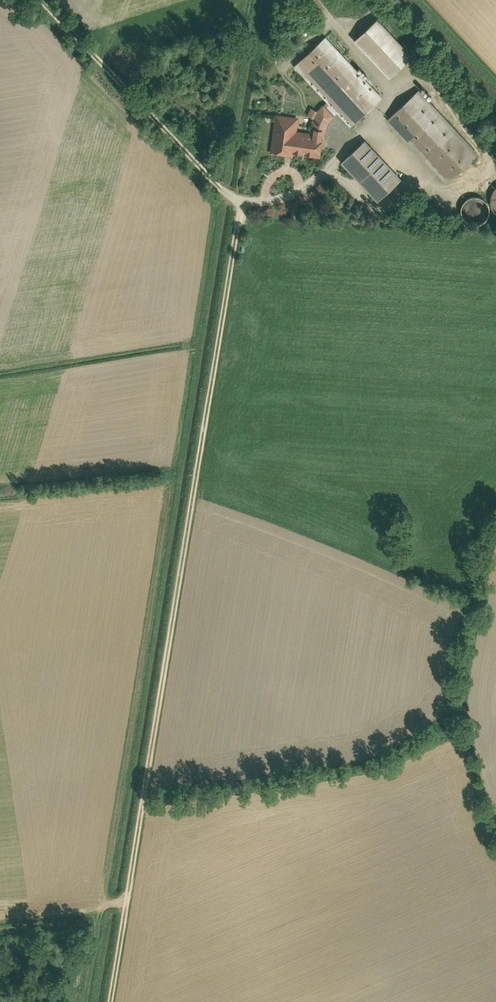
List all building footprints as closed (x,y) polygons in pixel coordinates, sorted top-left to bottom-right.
[(408,59),(373,20),(348,43),(383,82),(408,59)] [(378,98),(324,38),(290,67),(322,103),(332,114),(344,128),(378,98)] [(475,153),(417,89),(383,121),(441,184),(475,153)] [(322,103),(313,111),(307,124),(305,135),(294,133),(296,119),(271,116),(266,156),(285,158),(285,155),(317,159),(321,126),(323,122),(332,114),(322,103)] [(397,179),(361,140),(336,164),(372,203),(397,179)] [(485,209),(481,203),(478,201),(472,199),(468,200),(462,203),(460,206),(458,213),(460,218),(463,222),(466,225),(472,226),(476,225),(482,222),(484,218),(485,212),(485,209)]
